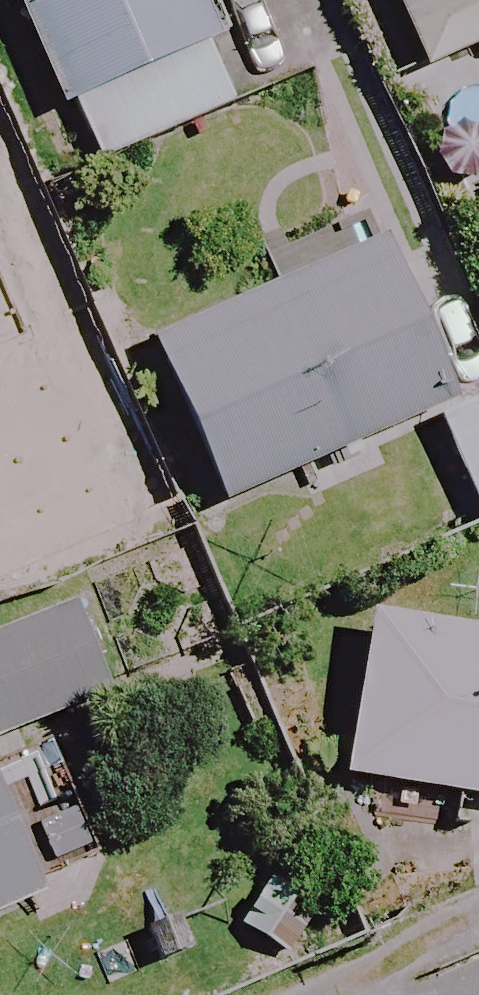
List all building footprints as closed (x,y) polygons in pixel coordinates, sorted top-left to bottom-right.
[(199,0),(1,0),(79,173),(243,99),(199,0)] [(416,74),(478,46),(478,0),(383,0),(416,74)] [(443,409),(374,247),(139,348),(209,510),(443,409)] [(0,370),(0,510),(50,488),(0,370)] [(425,421),(469,527),(478,523),(478,398),(425,421)] [(51,614),(0,638),(0,740),(90,699),(51,614)] [(356,621),(331,781),(478,803),(478,640),(356,621)] [(27,903),(0,843),(0,915),(27,903)]
